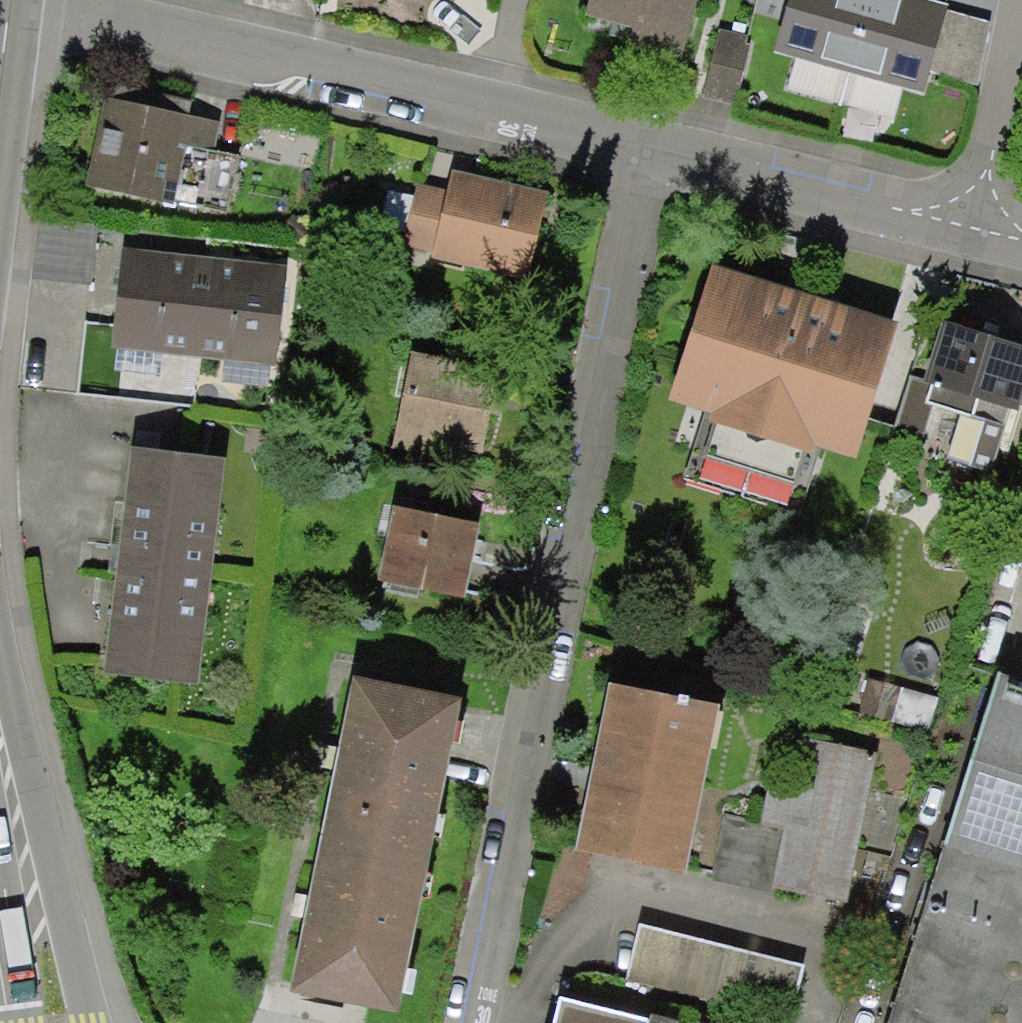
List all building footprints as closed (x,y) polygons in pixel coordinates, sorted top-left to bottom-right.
[(584,44),(672,68),(690,0),(596,0),(584,44)] [(935,0),(787,0),(773,51),(926,93),(951,4),(935,0)] [(750,40),(718,32),(701,97),(733,105),(750,40)] [(216,118),(99,94),(81,181),(225,211),(238,152),(210,146),(216,118)] [(539,196),(452,171),(426,260),(513,285),(539,196)] [(113,247),(105,347),(270,359),(277,259),(113,247)] [(842,456),(883,325),(705,268),(664,399),(842,456)] [(926,317),(890,440),(988,468),(1021,352),(1021,345),(926,317)] [(488,368),(405,354),(391,438),(473,452),(488,368)] [(225,458),(131,446),(123,507),(117,557),(102,671),(196,683),(225,458)] [(476,514),(383,499),(369,580),(462,596),(476,514)] [(996,663),(881,1022),(1021,1022),(1021,671),(996,663)] [(448,688),(345,672),(282,975),(386,996),(448,688)] [(568,843),(671,865),(704,705),(601,683),(568,843)] [(846,902),(874,749),(777,731),(761,821),(721,813),(710,876),(846,902)] [(803,963),(637,922),(622,979),(789,1021),(803,963)] [(644,1008),(638,1022),(697,1022),(644,1008)]
